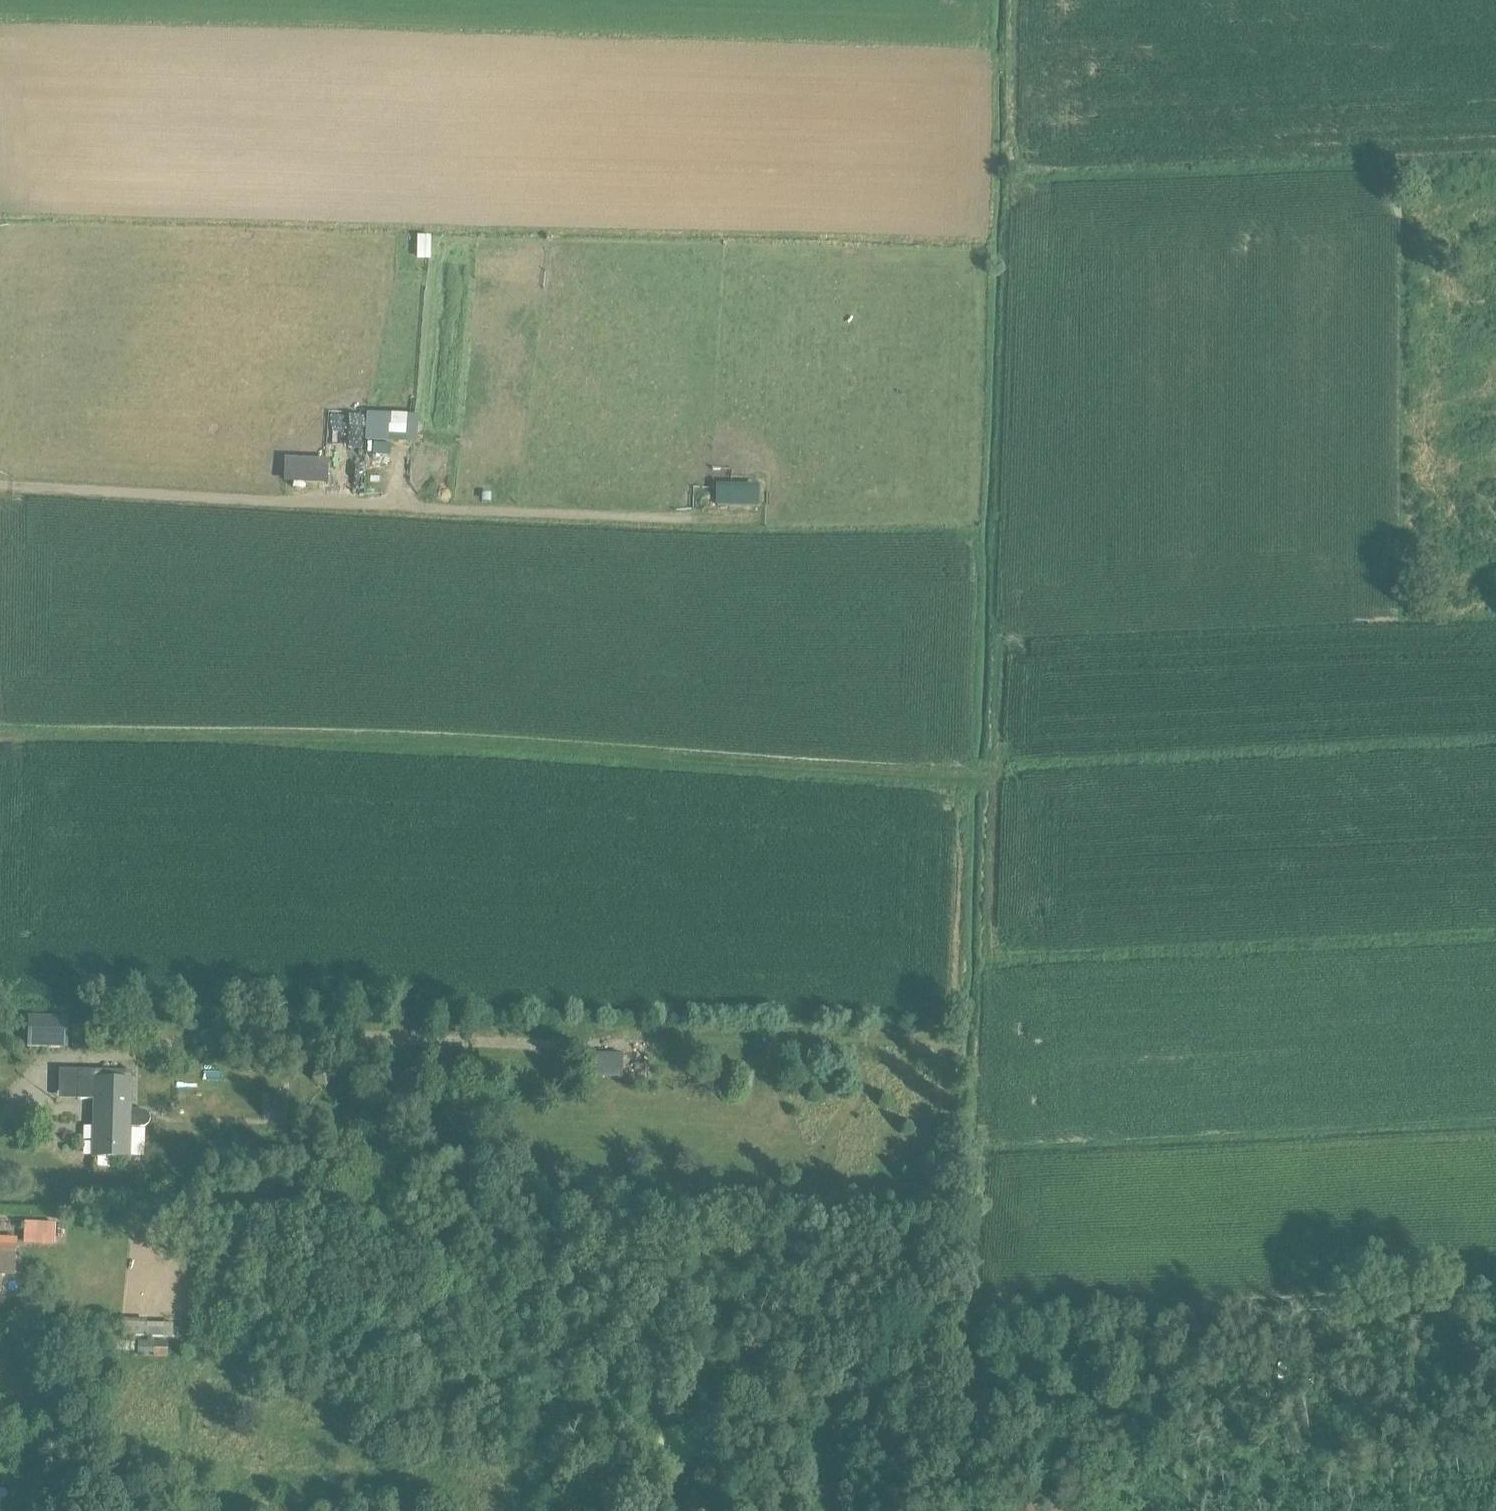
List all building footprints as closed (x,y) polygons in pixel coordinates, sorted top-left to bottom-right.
[(416,236),(416,255),(417,261),(431,261),(431,236),(416,236)] [(366,426),(366,443),(393,444),(394,416),(367,415),(366,426)] [(373,444),(372,456),(390,456),(390,445),(373,444)] [(758,486),(716,486),(716,509),(758,509),(758,486)] [(68,1020),(28,1019),(27,1049),(68,1050),(68,1020)] [(596,1055),(596,1077),(622,1077),(622,1055),(596,1055)] [(59,1072),(59,1101),(93,1102),(91,1160),(130,1161),(132,1130),(144,1130),(148,1127),(150,1122),(149,1116),(145,1113),(132,1113),(132,1075),(59,1072)] [(56,1226),(24,1224),(23,1245),(55,1246),(56,1226)] [(1,1293),(2,1278),(15,1279),(15,1276),(25,1277),(25,1260),(16,1259),(16,1244),(0,1243),(0,1293),(1,1293)] [(147,1320),(121,1320),(121,1338),(173,1339),(173,1326),(147,1325),(147,1320)] [(137,1342),(137,1354),(153,1355),(153,1359),(167,1359),(168,1343),(137,1342)]
